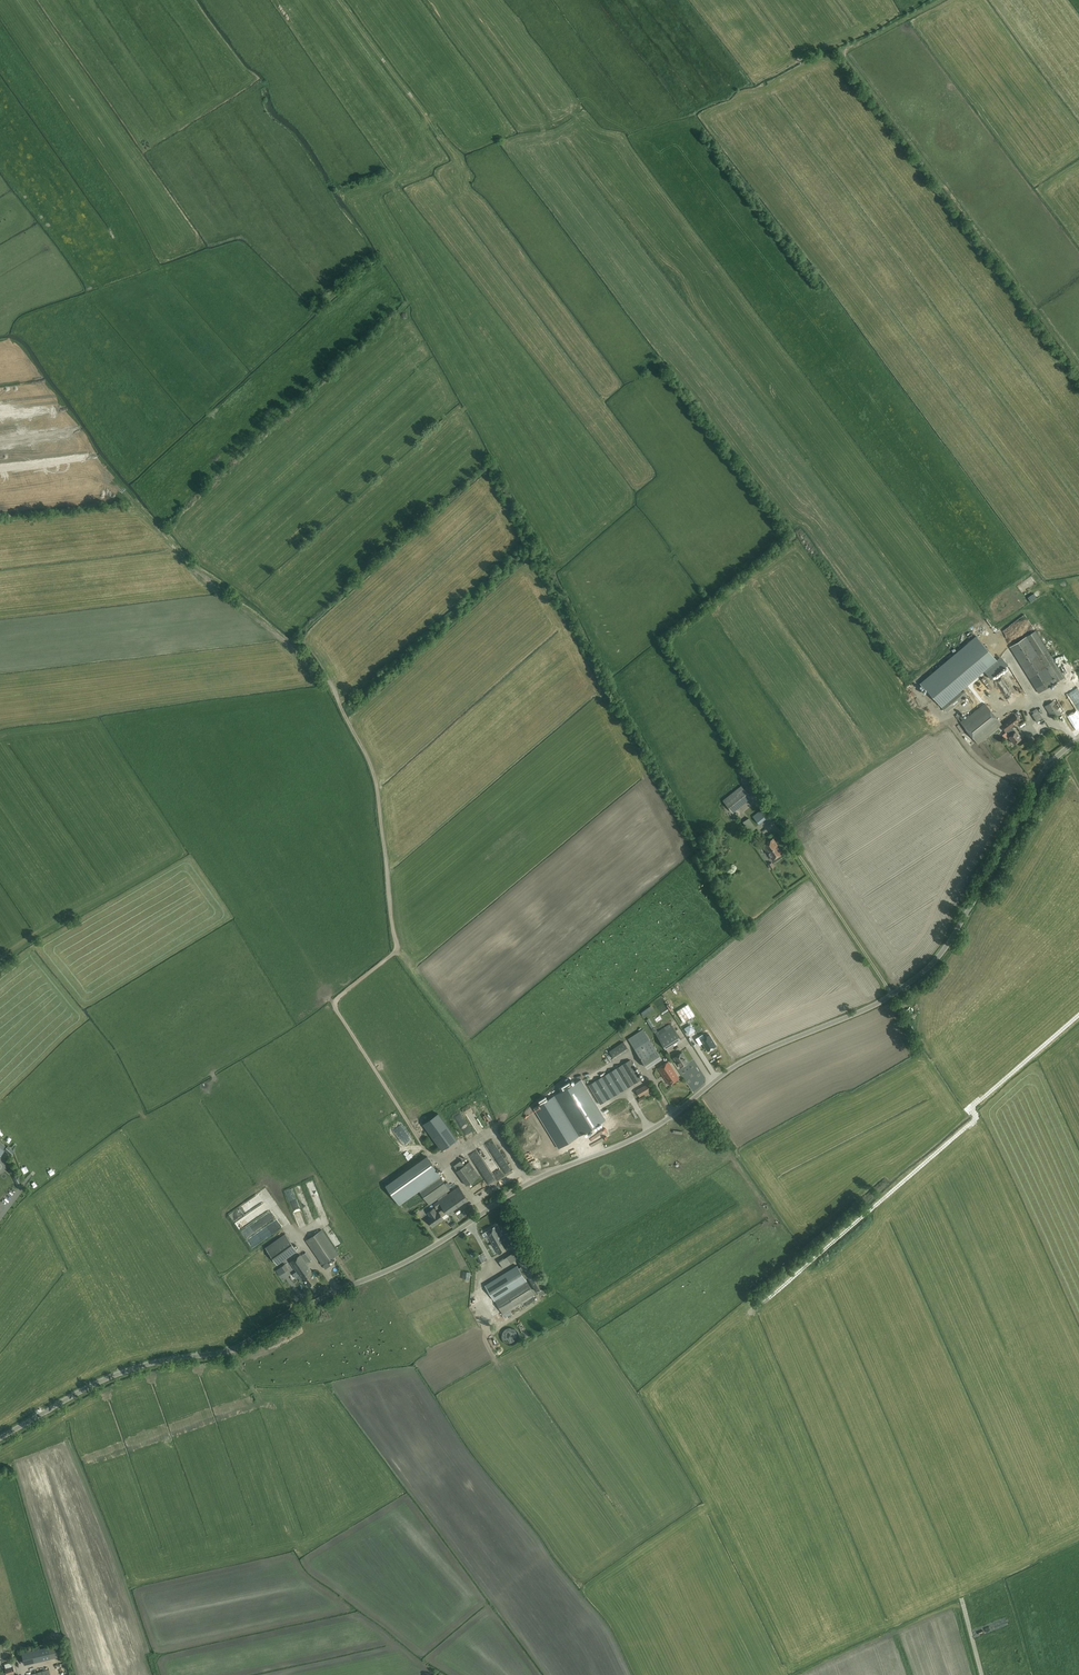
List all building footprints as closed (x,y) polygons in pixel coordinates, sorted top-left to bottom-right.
[(1011,622),(1001,626),(1005,639),(1015,635),(1011,622)] [(1038,693),(1064,677),(1035,631),(1010,647),(1038,693)] [(967,695),(963,689),(996,660),(976,636),(920,683),(930,695),(931,694),(946,712),(967,695)] [(996,666),(1006,679),(1012,674),(1002,661),(996,666)] [(1002,679),(996,683),(1007,700),(1014,696),(1002,679)] [(1078,709),(1078,694),(1069,680),(1062,684),(1078,709)] [(1061,713),(1053,701),(1045,706),(1052,718),(1061,713)] [(1001,726),(1002,725),(986,703),(968,717),(967,716),(960,721),(977,743),(1001,725),(1001,726)] [(1032,714),(1037,722),(1042,718),(1037,710),(1032,714)] [(1002,725),(1001,726),(1005,731),(1012,727),(1020,721),(1015,715),(1002,725)] [(1070,720),(1077,729),(1078,728),(1078,718),(1077,716),(1070,720)] [(1012,727),(1005,731),(1009,736),(1009,737),(1014,744),(1021,739),(1015,732),(1012,727)] [(732,809),(750,794),(740,782),(721,797),(732,809)] [(753,816),(759,824),(767,818),(761,810),(753,816)] [(742,817),(745,826),(751,823),(748,815),(742,817)] [(768,852),(778,845),(773,838),(763,845),(768,852)] [(783,852),(778,845),(768,852),(772,859),(783,852)] [(666,1000),(662,993),(656,996),(660,1003),(666,1000)] [(665,1049),(680,1039),(681,1039),(670,1023),(655,1033),(665,1049)] [(688,1034),(694,1030),(691,1024),(685,1028),(688,1034)] [(643,1029),(628,1039),(647,1068),(662,1058),(643,1029)] [(705,1037),(703,1034),(698,1036),(707,1050),(716,1045),(709,1034),(705,1037)] [(607,1048),(613,1056),(628,1046),(622,1038),(607,1048)] [(682,1052),(674,1058),(680,1068),(689,1063),(682,1052)] [(601,1104),(642,1078),(630,1060),(589,1085),(601,1104)] [(669,1085),(679,1078),(668,1062),(658,1068),(669,1085)] [(606,1119),(581,1079),(572,1085),(570,1081),(562,1086),(564,1090),(548,1099),(546,1096),(539,1100),(541,1104),(534,1108),(559,1148),(606,1119)] [(653,1088),(650,1082),(636,1090),(640,1096),(653,1088)] [(438,1113),(423,1124),(442,1150),(457,1140),(438,1113)] [(468,1156),(476,1152),(475,1148),(466,1152),(468,1156)] [(447,1214),(468,1199),(459,1186),(448,1194),(446,1192),(449,1190),(438,1175),(439,1174),(427,1157),(386,1186),(398,1203),(418,1189),(429,1204),(437,1199),(438,1201),(434,1204),(437,1208),(441,1205),(444,1208),(439,1212),(438,1211),(436,1212),(433,1208),(427,1213),(430,1217),(427,1219),(433,1227),(444,1219),(442,1216),(447,1213),(447,1214)] [(486,1181),(509,1166),(506,1162),(483,1177),(486,1181)] [(467,1163),(456,1171),(467,1185),(478,1177),(467,1163)] [(12,1177),(17,1184),(21,1181),(17,1174),(12,1177)] [(290,1205),(297,1225),(305,1222),(297,1202),(290,1205)] [(485,1232),(487,1235),(486,1236),(487,1239),(489,1238),(498,1254),(508,1248),(495,1226),(485,1232)] [(326,1231),(332,1240),(336,1238),(330,1228),(326,1231)] [(322,1230),(306,1240),(323,1265),(339,1254),(322,1230)] [(511,1231),(505,1234),(518,1256),(524,1253),(511,1231)] [(277,1264),(297,1250),(286,1234),(266,1248),(277,1264)] [(342,1257),(346,1254),(340,1244),(335,1247),(342,1257)] [(515,1260),(511,1254),(499,1261),(503,1268),(515,1260)] [(309,1287),(313,1284),(317,1281),(311,1272),(312,1271),(300,1255),(290,1262),(297,1272),(300,1276),(298,1277),(302,1282),(304,1280),(309,1287)] [(283,1273),(289,1269),(285,1264),(280,1268),(283,1273)] [(504,1314),(535,1295),(526,1280),(525,1278),(529,1275),(523,1265),(519,1268),(517,1265),(485,1285),(494,1300),(495,1300),(504,1314)] [(459,1293),(469,1288),(465,1280),(456,1285),(459,1293)] [(434,1303),(453,1294),(450,1288),(431,1297),(434,1303)] [(473,1289),(453,1297),(456,1305),(477,1296),(473,1289)] [(439,1316),(448,1312),(447,1309),(455,1305),(452,1300),(435,1309),(439,1316)] [(474,1305),(450,1317),(453,1323),(477,1310),(474,1305)] [(24,1664),(50,1658),(63,1655),(61,1643),(21,1652),(24,1664)]
